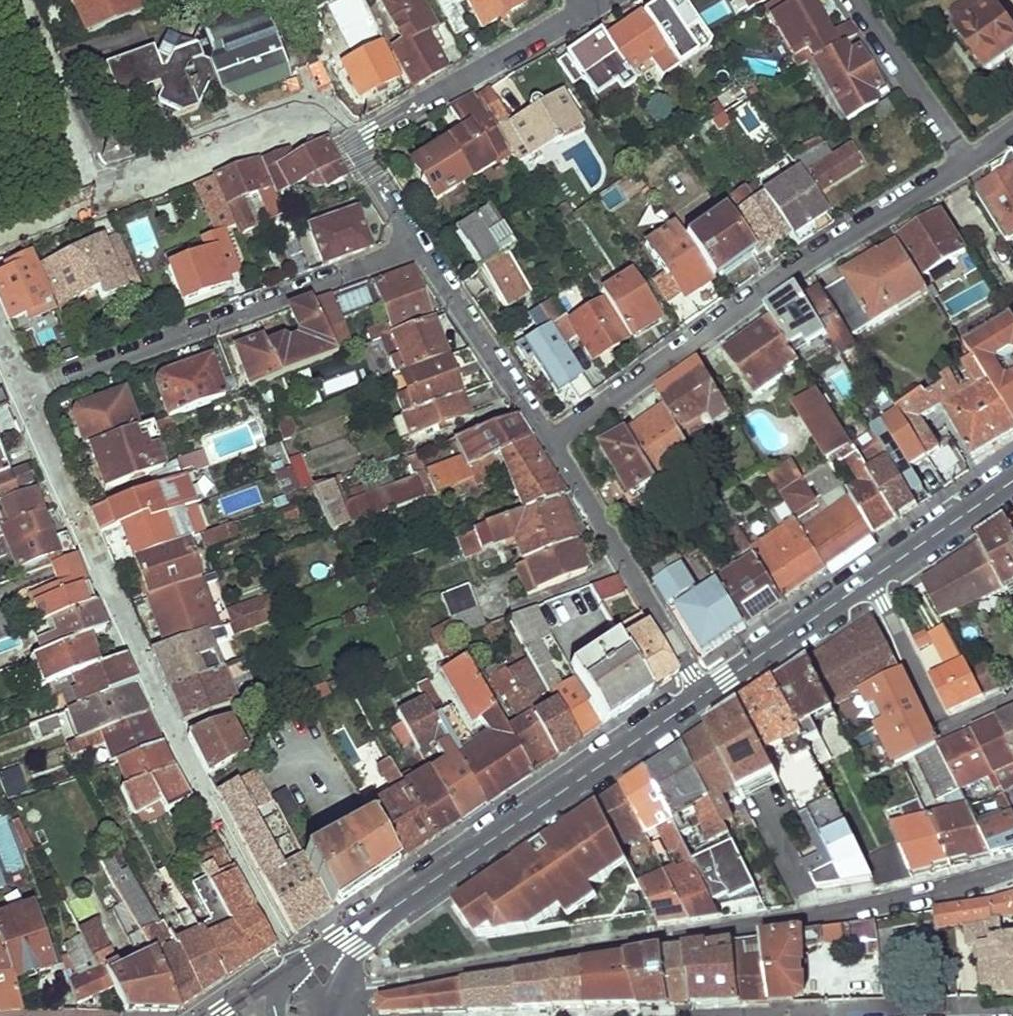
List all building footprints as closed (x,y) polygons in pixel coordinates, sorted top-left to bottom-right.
[(86,35),(136,16),(128,0),(62,0),(71,22),(79,20),(86,35)] [(357,98),(395,79),(383,48),(385,47),(362,0),(349,0),(343,3),(361,41),(352,45),(347,48),(353,61),(342,67),(357,98)] [(415,0),(375,0),(375,1),(401,44),(391,49),(413,88),(444,71),(433,51),(443,46),(415,0)] [(455,37),(471,29),(461,7),(466,4),(482,30),(523,5),(520,0),(447,0),(439,5),(455,37)] [(666,48),(697,25),(679,0),(664,0),(643,14),(666,48)] [(747,9),(763,0),(741,0),(747,9)] [(794,72),(811,62),(841,44),(856,34),(849,25),(830,34),(809,0),(776,0),(762,8),(792,58),(788,62),(794,72)] [(987,70),(1012,53),(1012,32),(991,0),(977,0),(956,16),(963,27),(960,31),(987,70)] [(333,9),(352,45),(361,41),(343,3),(333,9)] [(605,40),(628,73),(666,48),(643,14),(605,40)] [(103,66),(112,92),(122,96),(158,83),(160,87),(156,101),(163,119),(196,106),(212,76),(218,89),(230,93),(288,72),(271,30),(215,51),(208,62),(202,63),(194,44),(174,38),(160,69),(150,48),(103,66)] [(557,61),(573,85),(579,81),(593,99),(616,85),(622,92),(635,83),(628,73),(605,40),(599,32),(557,61)] [(811,62),(846,120),(872,107),(877,103),(870,92),(877,87),(855,51),(847,55),(841,44),(811,62)] [(741,90),(747,99),(757,94),(751,84),(741,90)] [(708,111),(714,119),(729,110),(747,99),(741,90),(708,111)] [(476,100),(491,125),(506,114),(491,91),(476,100)] [(508,125),(528,156),(578,123),(558,91),(540,103),(538,100),(536,98),(534,97),(531,97),(527,99),(525,102),(525,106),(528,111),(512,122),(508,125)] [(491,125),(476,100),(474,96),(448,110),(461,132),(444,144),(468,180),(509,152),(491,125)] [(714,119),(711,122),(721,136),(725,143),(742,133),(729,110),(714,119)] [(512,122),(506,114),(491,125),(509,152),(516,164),(528,156),(508,125),(512,122)] [(799,149),(804,157),(825,145),(820,137),(799,149)] [(316,174),(325,188),(346,175),(325,140),(293,160),(288,148),(261,160),(286,214),(290,212),(284,193),(316,174)] [(419,184),(432,205),(468,180),(444,144),(413,165),(424,181),(419,184)] [(832,156),(825,145),(804,157),(799,149),(787,156),(799,173),(803,180),(807,178),(818,194),(862,164),(849,146),(832,156)] [(1011,160),(1005,169),(998,174),(993,187),(979,196),(1009,246),(1012,243),(1012,158),(1011,160)] [(256,228),(245,202),(259,196),(271,221),(286,214),(261,160),(213,177),(239,235),(256,228)] [(788,236),(798,247),(814,237),(807,227),(826,212),(803,180),(799,173),(778,189),(788,202),(779,206),(770,193),(763,199),(788,236)] [(754,186),(722,207),(756,258),(788,236),(763,199),(754,186)] [(455,232),(481,272),(508,256),(516,251),(490,210),(455,232)] [(309,229),(322,267),(370,248),(357,211),(309,229)] [(670,275),(682,294),(695,286),(698,289),(702,288),(705,287),(713,282),(683,239),(664,212),(658,216),(668,231),(647,247),(667,277),(670,275)] [(683,239),(713,282),(752,254),(724,212),(683,239)] [(901,239),(923,274),(965,249),(942,215),(901,239)] [(219,220),(223,230),(229,227),(223,218),(219,220)] [(43,269),(60,307),(97,290),(103,300),(140,283),(118,237),(104,243),(103,241),(43,269)] [(284,248),(296,277),(310,271),(297,242),(284,248)] [(825,292),(852,336),(927,289),(900,246),(825,292)] [(168,268),(181,302),(227,284),(214,250),(168,268)] [(481,272),(506,311),(530,296),(508,256),(481,272)] [(29,259),(4,269),(7,274),(0,277),(0,303),(8,323),(25,315),(30,313),(33,319),(53,310),(29,259)] [(414,270),(375,284),(390,327),(387,328),(386,327),(370,332),(373,341),(378,339),(396,332),(432,319),(414,270)] [(604,302),(629,339),(659,321),(630,277),(608,290),(597,273),(589,277),(604,302)] [(787,293),(829,357),(840,350),(807,298),(798,285),(787,293)] [(840,350),(846,358),(859,349),(852,336),(825,292),(822,289),(807,298),(840,350)] [(312,302),(323,332),(340,327),(328,296),(312,302)] [(579,339),(592,361),(629,339),(604,302),(570,322),(567,317),(562,319),(552,301),(539,308),(543,314),(564,347),(579,339)] [(277,377),(332,356),(323,332),(312,302),(289,311),(300,337),(294,345),(286,347),(281,344),(266,349),(277,377)] [(539,308),(529,314),(533,321),(543,314),(539,308)] [(25,315),(27,321),(33,319),(30,313),(25,315)] [(534,356),(555,394),(570,386),(579,402),(592,392),(564,347),(543,314),(533,321),(539,332),(518,347),(526,361),(534,356)] [(396,332),(411,368),(446,356),(468,347),(459,334),(440,341),(432,319),(396,332)] [(731,354),(758,393),(786,374),(785,371),(800,360),(774,320),(731,354)] [(966,350),(972,360),(1007,417),(1012,413),(1012,320),(966,350)] [(323,332),(332,356),(348,350),(340,327),(323,332)] [(385,349),(395,374),(407,370),(411,368),(396,332),(378,339),(382,351),(385,349)] [(236,351),(249,388),(277,377),(266,349),(262,340),(236,351)] [(408,395),(414,412),(460,395),(446,356),(411,368),(407,370),(414,393),(408,395)] [(674,419),(681,429),(700,418),(697,412),(707,407),(718,424),(735,415),(699,356),(655,387),(669,410),(674,419)] [(159,388),(170,417),(224,397),(220,383),(210,360),(165,377),(160,383),(159,388)] [(972,460),(1012,434),(1012,427),(1007,417),(972,360),(963,367),(974,384),(962,391),(953,381),(950,382),(948,377),(941,382),(944,386),(926,397),(924,393),(898,410),(901,415),(910,429),(941,410),(972,460)] [(220,383),(224,397),(238,392),(232,376),(220,383)] [(876,394),(882,403),(887,400),(882,392),(876,394)] [(74,419),(85,448),(88,448),(138,429),(124,393),(79,409),(76,412),(75,415),(74,419)] [(797,408),(830,455),(853,442),(833,410),(821,393),(797,408)] [(403,417),(410,438),(468,415),(460,395),(414,412),(403,417)] [(632,435),(637,443),(674,419),(669,410),(632,435)] [(887,423),(913,468),(928,458),(919,444),(915,437),(910,429),(901,415),(887,423)] [(470,437),(484,462),(532,438),(519,417),(470,437)] [(637,443),(659,480),(697,456),(681,429),(674,419),(637,443)] [(146,442),(144,435),(159,430),(157,423),(153,423),(138,429),(88,448),(103,489),(148,472),(142,455),(133,458),(130,449),(146,442)] [(892,461),(912,495),(923,488),(913,468),(887,423),(875,429),(883,446),(892,461)] [(859,452),(863,460),(883,446),(875,429),(853,442),(859,452)] [(612,479),(621,495),(629,490),(632,495),(659,480),(637,443),(632,435),(629,430),(604,445),(620,475),(612,479)] [(456,443),(469,469),(484,462),(470,437),(456,443)] [(919,444),(928,458),(937,473),(945,467),(936,453),(939,451),(931,437),(919,444)] [(452,491),(455,500),(486,489),(485,485),(506,473),(505,469),(517,462),(527,476),(520,481),(538,506),(559,498),(569,495),(532,438),(484,462),(469,469),(474,482),(452,491)] [(885,528),(898,520),(871,475),(863,460),(859,452),(849,459),(864,484),(852,493),(874,535),(885,528)] [(410,460),(417,481),(429,477),(420,456),(410,460)] [(195,472),(190,457),(161,467),(167,483),(180,479),(183,476),(195,472)] [(826,567),(874,535),(852,493),(832,459),(811,475),(828,508),(802,527),(826,567)] [(302,460),(273,469),(281,495),(310,485),(302,460)] [(783,496),(802,483),(804,479),(793,460),(772,476),(783,496)] [(907,513),(917,506),(912,495),(892,461),(871,475),(898,520),(907,513)] [(16,487),(31,484),(28,466),(12,469),(16,487)] [(161,467),(153,471),(159,486),(167,483),(161,467)] [(432,486),(436,496),(452,491),(474,482),(469,469),(432,486)] [(153,471),(135,477),(141,494),(154,488),(159,486),(153,471)] [(7,475),(1,477),(0,477),(0,506),(16,500),(7,475)] [(314,494),(333,532),(436,496),(432,486),(429,477),(417,481),(342,508),(331,487),(319,491),(316,487),(311,489),(314,494)] [(783,496),(798,518),(816,506),(802,483),(783,496)] [(224,511),(261,503),(257,487),(220,496),(224,511)] [(116,514),(157,498),(154,488),(141,494),(92,513),(102,535),(121,529),(116,514)] [(0,506),(0,531),(2,530),(42,514),(33,494),(16,500),(0,506)] [(486,509),(491,525),(522,513),(515,497),(486,509)] [(121,529),(148,519),(151,525),(185,512),(180,499),(161,506),(157,498),(116,514),(121,529)] [(491,525),(473,532),(480,551),(503,542),(502,539),(514,535),(524,561),(537,591),(588,572),(559,498),(538,506),(522,513),(491,525)] [(121,529),(133,561),(189,540),(195,536),(192,529),(185,512),(151,525),(148,519),(121,529)] [(10,551),(20,577),(48,566),(74,556),(65,533),(51,538),(42,514),(2,530),(10,551)] [(802,527),(798,518),(753,551),(756,555),(784,600),(827,570),(826,567),(802,527)] [(202,534),(207,546),(239,534),(233,522),(202,534)] [(1010,524),(995,534),(979,545),(1004,590),(1006,594),(1012,590),(1012,530),(1010,524)] [(192,529),(195,536),(202,534),(199,526),(192,529)] [(730,532),(740,551),(750,545),(738,526),(730,532)] [(10,551),(2,530),(0,531),(0,554),(10,551)] [(133,561),(149,599),(203,578),(189,540),(133,561)] [(923,582),(941,619),(1004,590),(979,545),(951,564),(923,582)] [(703,552),(714,569),(720,565),(710,547),(703,552)] [(696,556),(715,586),(722,582),(720,578),(714,569),(703,552),(696,556)] [(748,625),(784,600),(756,555),(720,578),(722,582),(748,625)] [(30,600),(41,627),(50,622),(95,604),(74,556),(48,566),(57,589),(30,600)] [(524,561),(513,565),(525,595),(537,591),(524,561)] [(149,599),(168,646),(210,631),(221,627),(206,586),(220,580),(217,574),(203,578),(149,599)] [(654,584),(667,605),(680,596),(668,577),(654,584)] [(589,588),(597,601),(622,593),(618,579),(589,588)] [(679,611),(706,655),(748,625),(722,582),(715,586),(679,611)] [(442,594),(450,619),(479,609),(470,584),(442,594)] [(233,610),(237,620),(270,609),(277,606),(271,594),(233,610)] [(43,643),(47,653),(86,639),(111,629),(99,602),(95,604),(50,622),(56,638),(43,643)] [(555,703),(578,743),(602,726),(575,677),(558,687),(546,663),(549,661),(536,636),(546,631),(534,608),(507,618),(555,703)] [(227,625),(230,637),(273,620),(270,609),(237,620),(227,625)] [(613,627),(619,638),(645,625),(638,614),(613,627)] [(877,727),(897,766),(903,764),(915,757),(938,745),(874,618),(811,661),(831,709),(844,703),(858,697),(866,710),(878,705),(886,719),(893,716),(895,719),(877,727)] [(506,792),(531,775),(507,730),(453,637),(456,635),(451,623),(436,628),(439,640),(456,666),(446,672),(476,721),(483,719),(494,738),(474,750),(450,710),(446,711),(429,681),(418,687),(424,699),(483,808),(506,792)] [(649,693),(675,675),(645,625),(619,638),(621,641),(649,693)] [(169,692),(224,671),(210,631),(168,646),(152,653),(169,692)] [(949,713),(982,697),(967,669),(950,637),(938,644),(950,671),(932,680),(936,688),(949,713)] [(33,659),(46,690),(99,668),(86,639),(47,653),(33,659)] [(575,677),(602,726),(649,693),(621,641),(571,671),(575,677)] [(137,687),(124,658),(99,668),(46,690),(50,701),(64,696),(69,712),(133,688),(137,687)] [(507,668),(555,758),(578,743),(555,703),(542,711),(540,705),(547,700),(524,658),(507,668)] [(778,686),(819,767),(830,761),(813,726),(832,716),(831,709),(811,661),(778,686)] [(982,697),(999,689),(984,661),(967,669),(982,697)] [(507,730),(531,775),(543,767),(555,758),(507,668),(504,665),(490,673),(505,702),(510,700),(521,722),(507,730)] [(169,692),(183,723),(236,704),(224,671),(169,692)] [(282,686),(287,699),(327,686),(320,671),(282,686)] [(791,799),(800,815),(807,812),(834,799),(819,767),(778,686),(743,710),(777,779),(786,801),(791,799)] [(133,688),(69,712),(79,738),(144,714),(133,688)] [(430,770),(460,822),(471,815),(483,808),(424,699),(398,713),(425,760),(430,757),(423,744),(436,737),(441,745),(437,747),(445,762),(430,770)] [(832,716),(862,774),(874,766),(844,703),(831,709),(832,716)] [(29,726),(37,723),(52,719),(47,706),(25,714),(29,726)] [(734,787),(740,798),(777,779),(743,710),(707,734),(734,787)] [(446,831),(460,822),(430,770),(425,760),(398,713),(397,711),(385,719),(416,779),(404,786),(432,840),(446,831)] [(1012,749),(1012,712),(1011,713),(998,718),(1012,749)] [(105,738),(113,764),(120,762),(159,744),(144,714),(79,738),(66,744),(68,750),(105,738)] [(52,719),(37,723),(42,734),(61,727),(56,717),(52,719)] [(998,718),(973,729),(995,775),(1007,770),(1012,782),(1012,749),(998,718)] [(189,735),(209,775),(235,760),(232,753),(244,747),(231,720),(189,735)] [(969,809),(982,803),(974,786),(995,775),(973,729),(955,737),(938,745),(961,791),(969,809)] [(686,749),(718,813),(727,808),(721,794),(734,787),(707,734),(686,749)] [(120,762),(133,787),(173,772),(159,744),(120,762)] [(371,820),(395,867),(414,853),(432,840),(404,786),(392,763),(380,769),(392,793),(370,805),(360,789),(362,787),(352,768),(356,765),(349,750),(346,751),(342,744),(333,749),(371,820)] [(918,786),(928,806),(961,791),(938,745),(915,757),(927,781),(918,786)] [(691,808),(709,840),(727,833),(718,813),(686,749),(649,774),(672,819),(681,814),(691,808)] [(119,790),(134,816),(160,802),(166,815),(170,814),(189,804),(173,772),(133,787),(119,790)] [(689,920),(721,916),(714,903),(694,861),(686,847),(672,819),(649,774),(622,792),(646,839),(661,833),(673,856),(669,859),(684,887),(675,891),(689,920)] [(313,923),(333,910),(331,907),(307,858),(276,807),(269,811),(300,866),(288,874),(239,781),(219,793),(247,847),(294,936),(313,923)] [(601,806),(623,851),(637,845),(647,865),(658,860),(646,839),(622,792),(601,806)] [(991,855),(1010,851),(1012,850),(1012,813),(1002,792),(995,797),(1004,815),(991,821),(988,815),(975,821),(990,852),(991,855)] [(848,884),(871,879),(834,799),(807,812),(809,815),(822,841),(827,839),(848,884)] [(465,902),(491,940),(652,914),(640,889),(623,851),(601,806),(569,829),(542,848),(494,882),(465,902)] [(928,820),(946,860),(969,855),(970,858),(990,852),(975,821),(969,809),(928,820)] [(672,819),(686,847),(696,841),(681,814),(672,819)] [(807,863),(819,891),(848,884),(827,839),(822,841),(809,815),(803,818),(822,854),(807,863)] [(307,858),(331,907),(351,895),(395,867),(371,820),(307,858)] [(896,846),(910,873),(929,868),(929,864),(946,860),(928,820),(889,830),(896,846)] [(265,959),(278,951),(248,896),(226,855),(218,839),(191,851),(192,856),(226,922),(229,921),(231,925),(252,966),(265,959)] [(732,900),(755,890),(731,842),(694,861),(714,903),(729,897),(732,900)] [(869,857),(882,885),(910,878),(910,873),(896,846),(869,857)] [(120,901),(137,933),(154,923),(122,867),(117,869),(108,851),(96,857),(120,901)] [(3,863),(11,886),(31,879),(24,856),(3,863)] [(178,911),(183,909),(179,899),(164,871),(157,874),(178,911)] [(657,926),(689,920),(675,891),(666,878),(640,889),(652,914),(657,926)] [(766,909),(784,906),(772,882),(755,890),(766,909)] [(8,978),(49,963),(29,906),(4,915),(1,906),(8,903),(0,883),(0,956),(8,978)] [(35,890),(42,906),(51,903),(45,887),(35,890)] [(996,995),(1012,995),(1012,935),(1002,936),(1001,915),(1012,914),(1012,893),(991,899),(936,910),(939,929),(966,925),(968,946),(981,946),(984,988),(995,987),(996,995)] [(187,915),(189,918),(199,914),(187,894),(179,899),(183,909),(187,915)] [(176,1010),(153,956),(150,956),(137,933),(120,901),(110,906),(135,955),(141,961),(118,970),(96,917),(77,925),(82,934),(114,991),(124,1010),(150,1010),(176,1010)] [(480,942),(491,940),(465,902),(456,908),(480,942)] [(1002,936),(1012,935),(1012,914),(1001,915),(1002,936)] [(212,989),(224,982),(202,938),(200,934),(197,935),(189,918),(187,915),(178,920),(187,939),(177,945),(200,996),(212,989)] [(844,925),(846,945),(861,943),(863,953),(875,952),(879,947),(875,920),(844,925)] [(150,956),(153,956),(173,946),(160,921),(154,923),(137,933),(150,956)] [(238,974),(252,966),(231,925),(202,938),(224,982),(238,974)] [(759,936),(767,1003),(793,1003),(793,998),(798,996),(801,994),(802,951),(812,950),(816,949),(820,947),(822,944),(824,941),(822,927),(759,936)] [(114,991),(82,934),(62,945),(65,953),(59,955),(76,1004),(114,991)] [(752,1004),(767,1003),(759,936),(733,941),(738,1004),(752,1004)] [(713,1005),(738,1004),(733,941),(707,945),(713,1005)] [(187,1004),(200,996),(177,945),(173,946),(153,956),(176,1010),(187,1004)] [(690,1005),(713,1005),(707,945),(684,949),(690,1005)] [(679,1005),(690,1005),(684,949),(662,951),(668,1005),(679,1005)] [(653,1006),(668,1005),(662,951),(628,958),(638,1006),(653,1006)] [(19,1011),(8,978),(0,956),(0,1011),(19,1011)] [(611,1007),(638,1006),(628,958),(584,964),(584,1008),(611,1007)] [(561,1009),(584,1008),(584,964),(517,973),(515,1010),(561,1009)] [(490,1011),(515,1010),(517,973),(462,983),(465,1012),(490,1011)] [(421,1013),(465,1012),(462,983),(378,998),(377,1014),(421,1013)]
